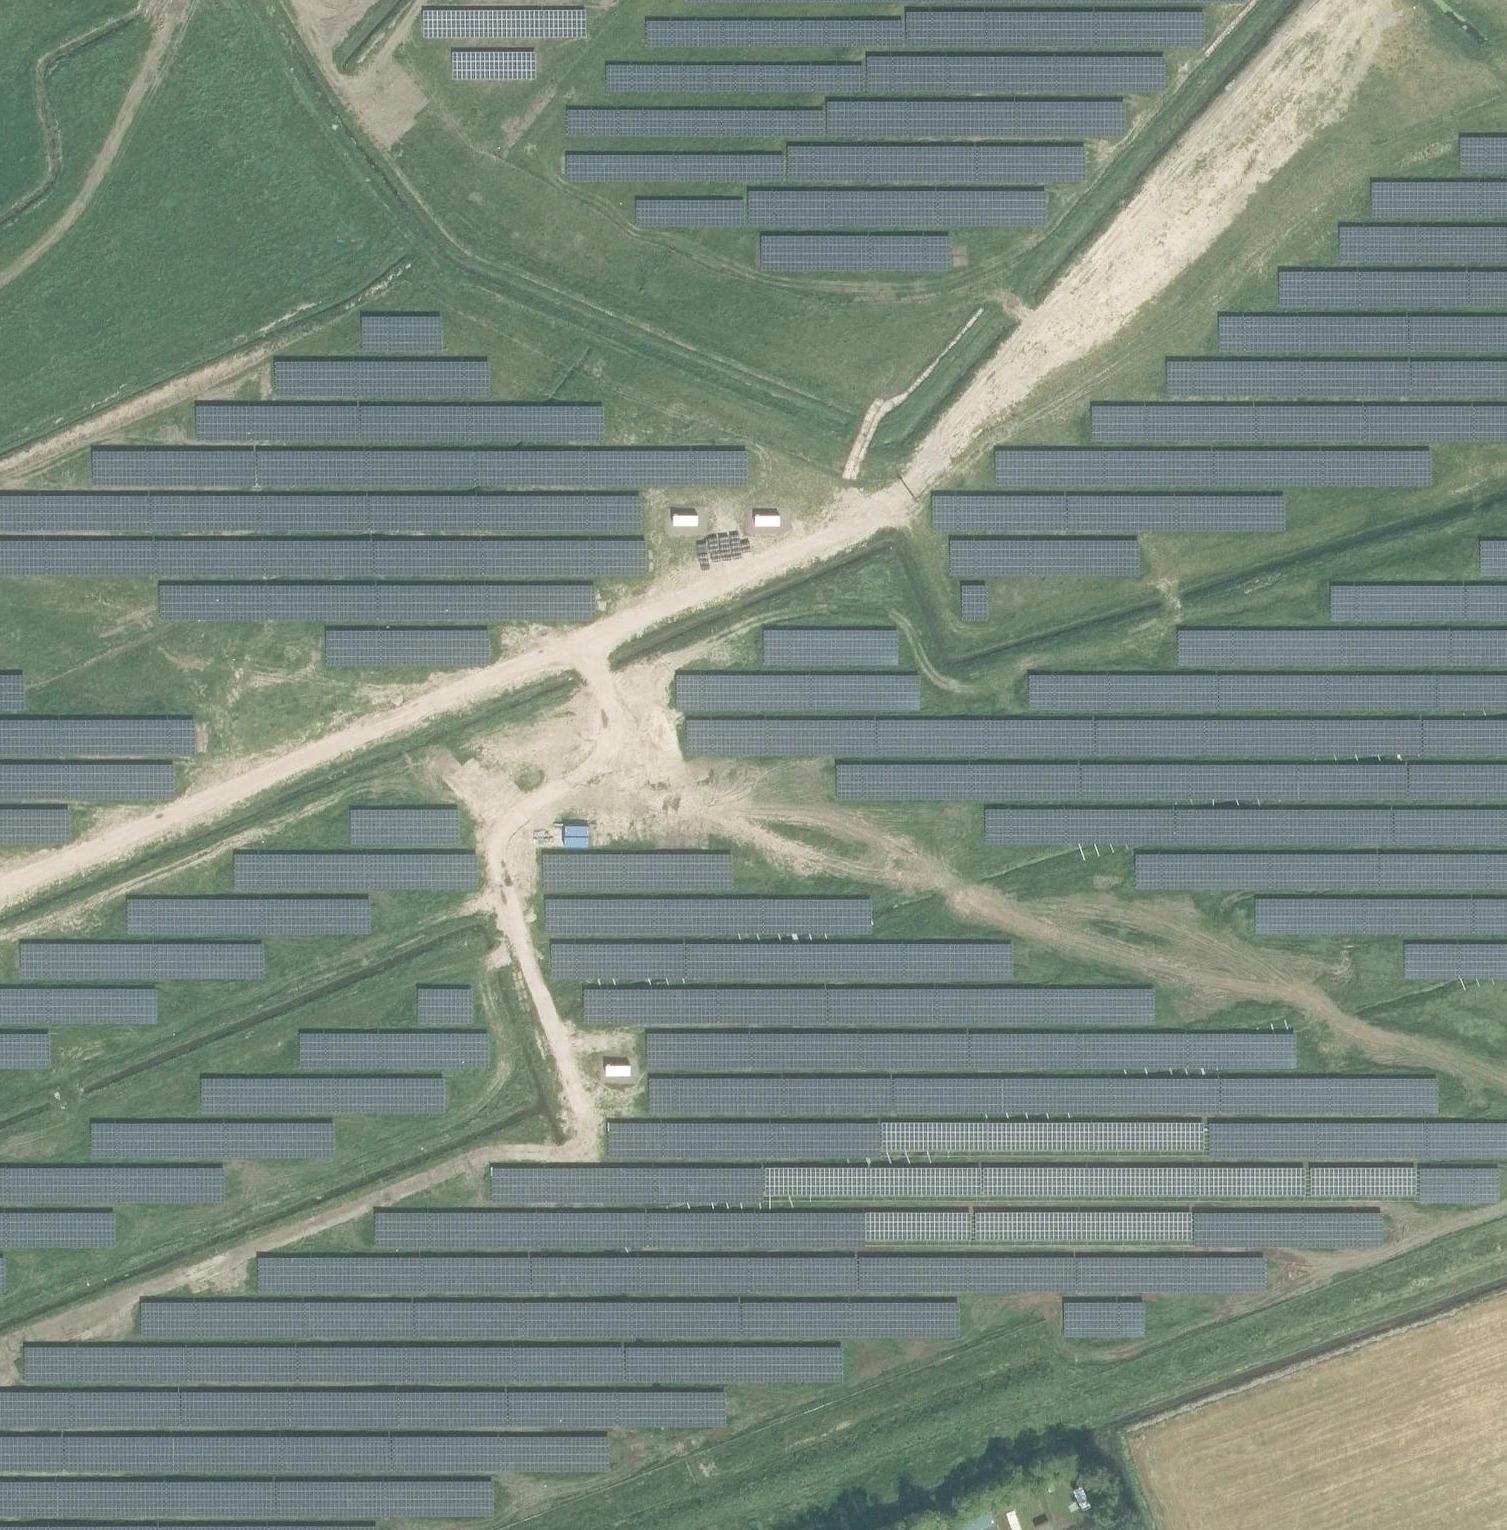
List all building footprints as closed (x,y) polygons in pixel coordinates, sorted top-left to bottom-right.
[(991,1511),(961,1518),(964,1529),(994,1521),(991,1511)]
